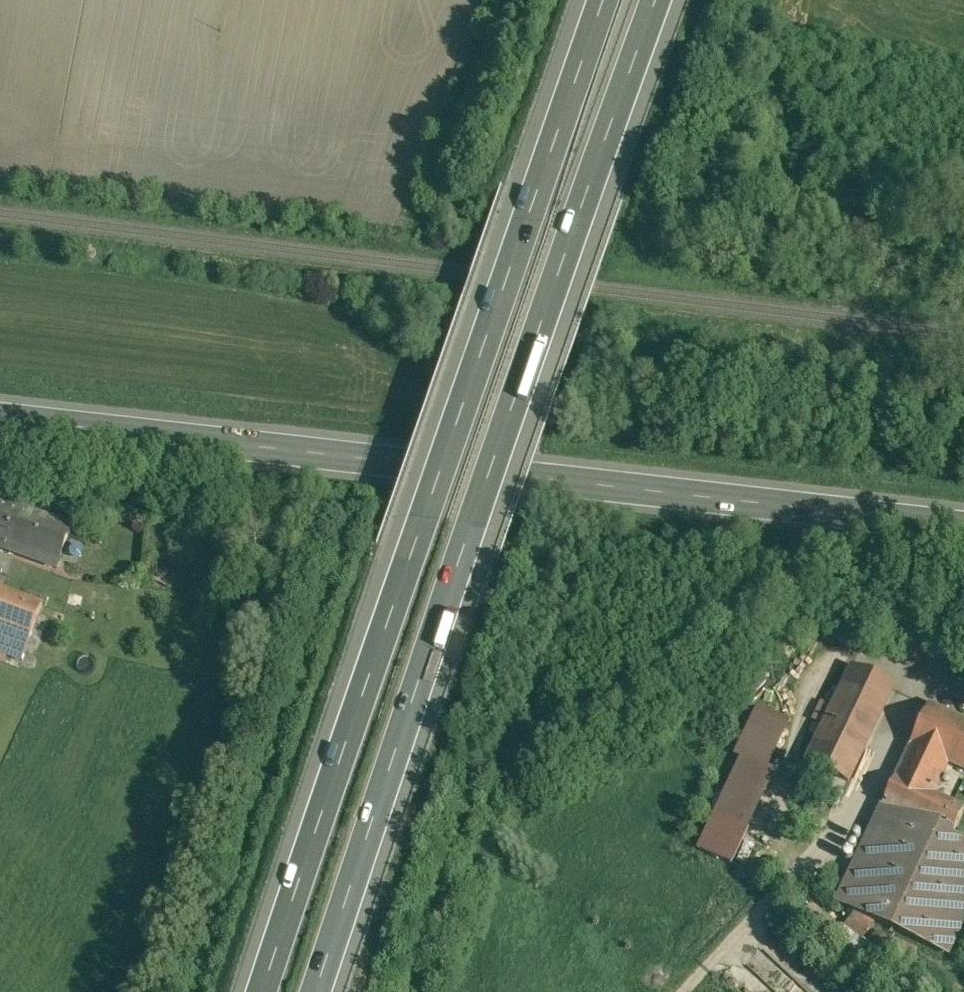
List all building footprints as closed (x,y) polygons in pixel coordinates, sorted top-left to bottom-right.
[(0,504),(0,548),(57,568),(71,529),(0,504)] [(0,590),(0,653),(22,662),(43,606),(0,590)] [(893,690),(851,671),(807,764),(848,784),(893,690)] [(742,759),(705,853),(746,870),(784,774),(779,772),(798,722),(760,706),(739,758),(742,759)] [(929,707),(873,827),(942,859),(963,812),(963,810),(934,796),(948,765),(963,773),(963,723),(929,707)] [(869,915),(846,886),(823,902),(845,932),(869,915)] [(914,896),(885,924),(898,938),(927,910),(914,896)]
